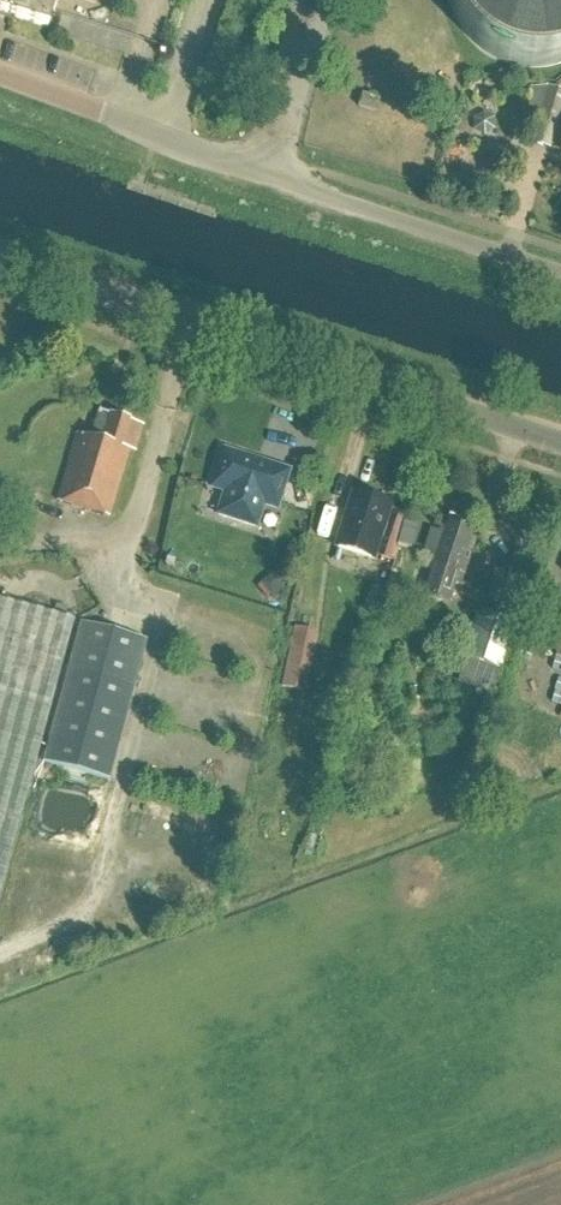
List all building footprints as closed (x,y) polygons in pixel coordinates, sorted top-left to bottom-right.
[(46,29),(55,0),(0,0),(0,14),(46,29)] [(373,0),(357,0),(355,10),(369,13),(373,0)] [(534,70),(547,68),(559,65),(560,64),(560,0),(448,0),(449,6),(454,18),(459,30),(467,40),(476,49),(486,56),(497,62),(509,67),(522,69),(534,70)] [(538,120),(530,143),(551,150),(560,120),(560,93),(548,89),(531,88),(522,115),(538,120)] [(376,114),(379,102),(363,98),(360,110),(376,114)] [(135,452),(142,427),(99,414),(91,440),(78,436),(58,501),(109,517),(130,451),(135,452)] [(276,508),(288,472),(223,451),(211,487),(225,492),(218,515),(255,527),(262,504),(276,508)] [(373,559),(391,505),(351,492),(333,547),(373,559)] [(459,586),(470,552),(466,551),(474,527),(448,519),(424,597),(450,605),(457,585),(459,586)] [(302,570),(332,571),(333,526),(304,524),(302,570)] [(397,564),(404,542),(385,536),(378,557),(397,564)] [(75,623),(0,603),(0,901),(75,623)] [(503,672),(517,627),(477,614),(463,660),(503,672)] [(114,782),(151,643),(84,625),(47,764),(114,782)] [(519,648),(516,660),(527,663),(531,652),(532,650),(520,646),(519,648)] [(552,691),(560,693),(560,678),(557,677),(556,679),(552,691)] [(548,704),(560,708),(560,704),(560,693),(552,691),(551,693),(548,704)]
